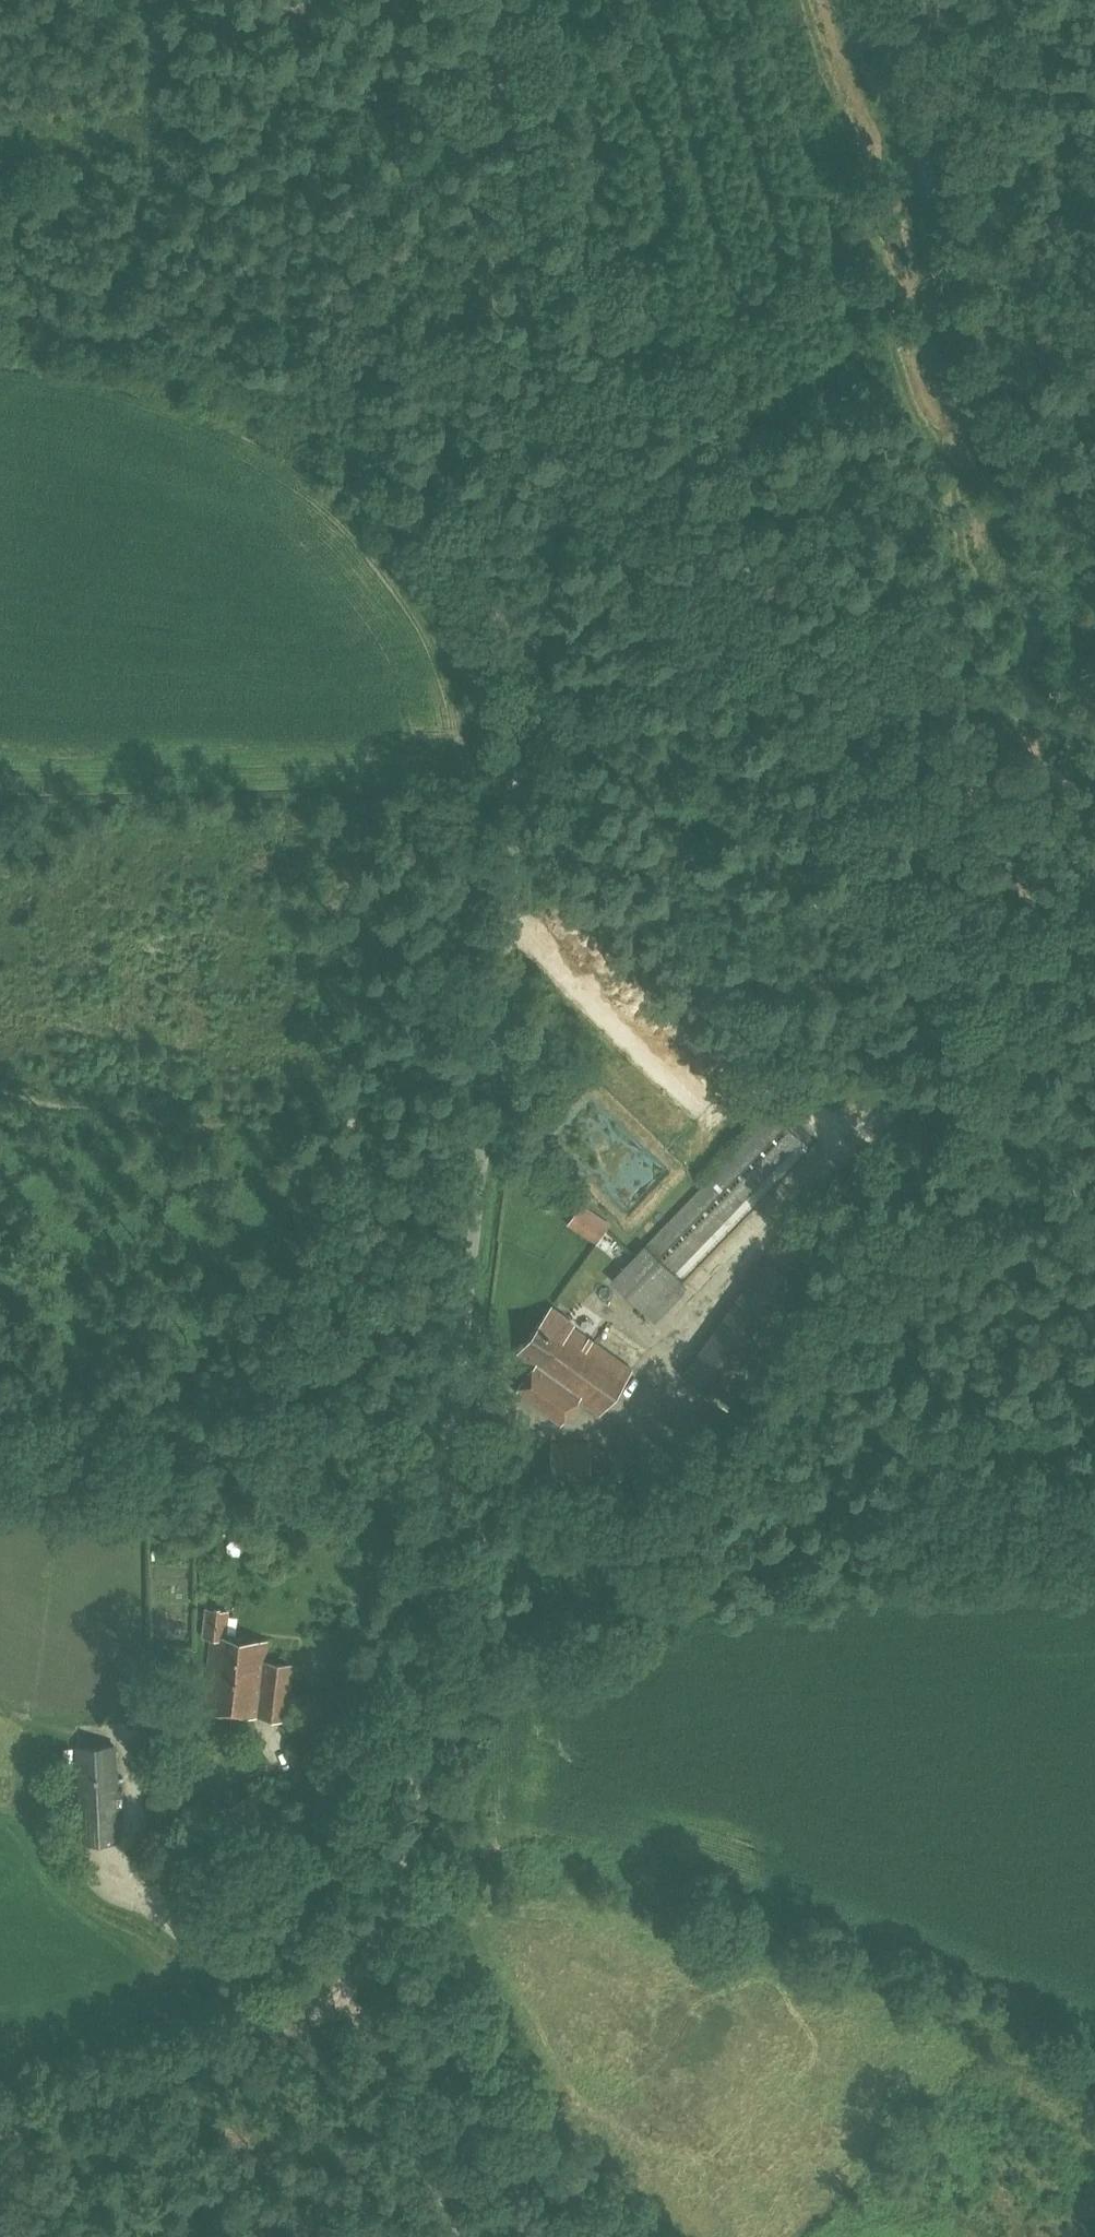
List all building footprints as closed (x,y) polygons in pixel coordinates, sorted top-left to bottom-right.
[(596,1244),(610,1223),(581,1204),(567,1224),(596,1244)] [(685,1378),(727,1408),(812,1291),(770,1260),(685,1378)] [(600,1415),(633,1370),(573,1326),(574,1324),(551,1306),(516,1353),(534,1366),(516,1391),(561,1424),(579,1399),(600,1415)] [(286,1719),(292,1663),(265,1659),(267,1640),(224,1636),(227,1610),(207,1608),(204,1634),(212,1635),(204,1710),(286,1719)] [(118,1839),(114,1745),(77,1747),(81,1841),(118,1839)]
